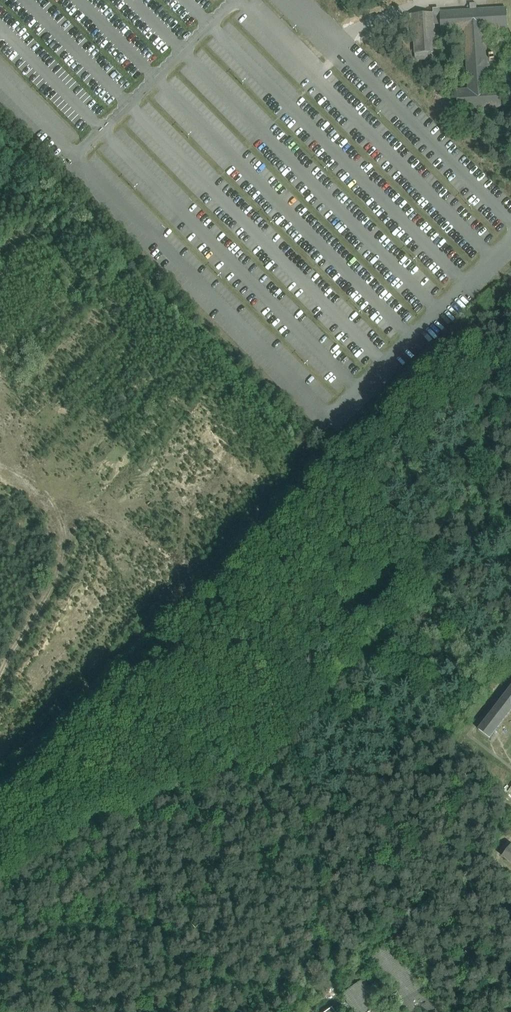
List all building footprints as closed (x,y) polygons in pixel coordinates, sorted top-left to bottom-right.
[(507,9),(477,11),(476,4),(470,4),(471,11),(440,13),(441,21),(434,21),(434,13),(413,15),(416,55),(436,53),(434,26),(441,25),(441,32),(465,31),(469,90),(457,91),(458,110),(502,108),(501,88),(488,89),(487,67),(490,67),(490,61),(489,59),(487,59),(485,30),(508,28),(507,9)] [(495,681),(489,689),(493,692),(499,684),(495,681)] [(510,688),(501,700),(501,701),(479,730),(490,738),(510,710),(510,688)] [(503,856),(510,862),(510,845),(503,856)] [(390,942),(369,957),(408,1011),(441,1011),(390,942)] [(364,979),(364,980),(355,967),(351,971),(359,983),(343,995),(356,1011),(388,1011),(364,979)]
